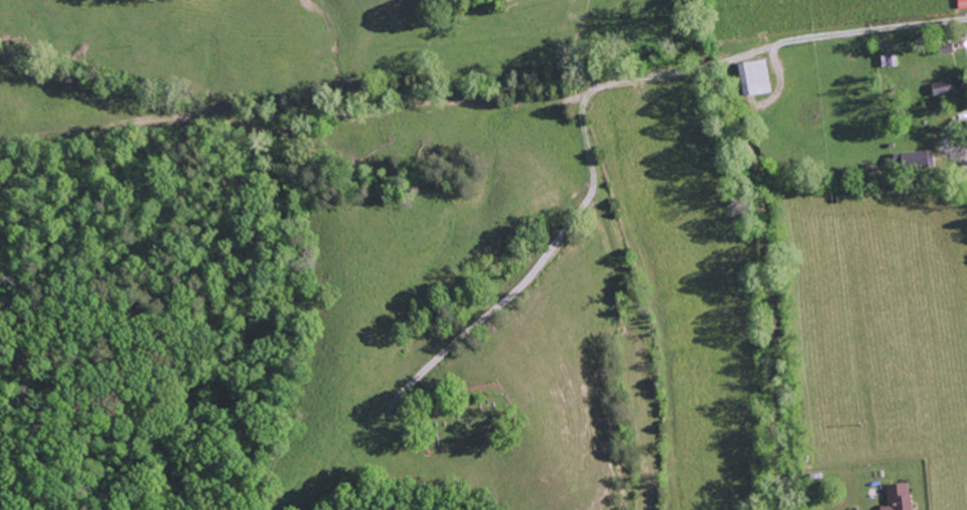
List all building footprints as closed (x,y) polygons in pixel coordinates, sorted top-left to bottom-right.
[(742,65),(749,98),(776,93),(769,60),(742,65)] [(935,83),(938,96),(965,91),(963,78),(935,83)] [(898,167),(908,167),(909,171),(938,170),(937,153),(898,154),(898,167)] [(893,509),(916,509),(914,485),(892,486),(893,509)]
